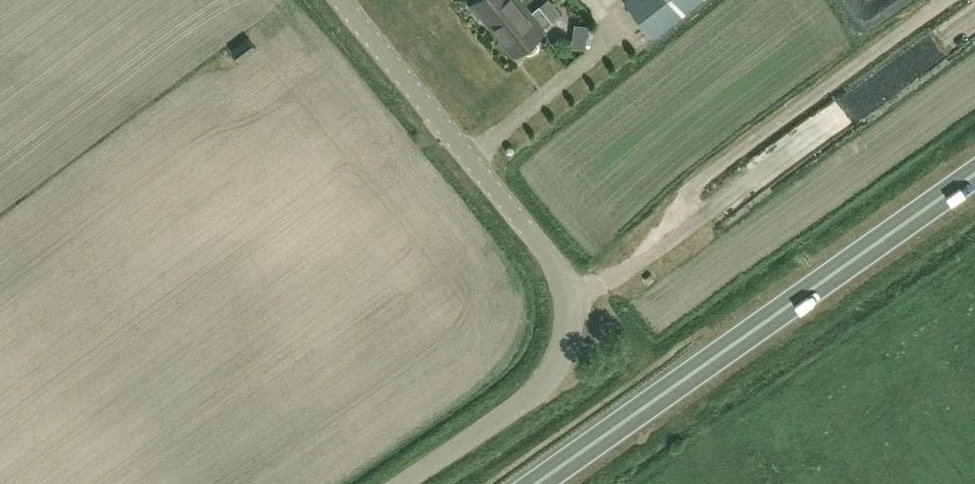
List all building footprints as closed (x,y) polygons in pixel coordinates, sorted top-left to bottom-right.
[(493,29),(523,4),(521,1),(523,0),(476,0),(472,3),(474,5),(473,9),(479,15),(482,15),(493,29)] [(493,29),(514,54),(523,47),(525,50),(529,52),(533,50),(536,48),(538,44),(537,40),(535,37),(544,30),(542,28),(562,13),(551,0),(546,0),(530,13),(523,4),(493,29)] [(697,0),(624,0),(653,36),(697,0)] [(649,283),(655,279),(651,274),(645,279),(649,283)]
